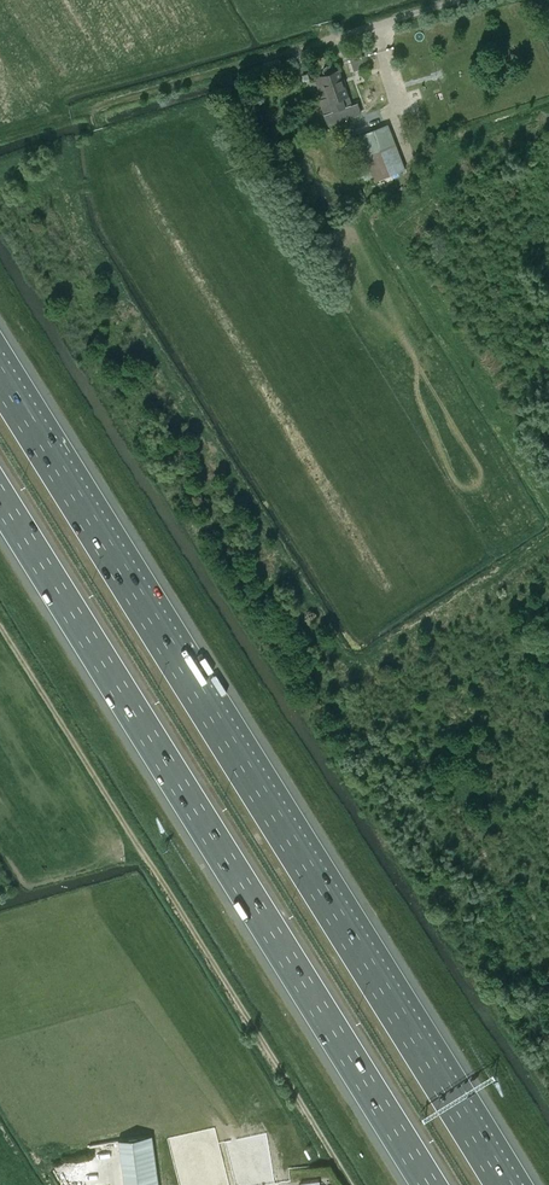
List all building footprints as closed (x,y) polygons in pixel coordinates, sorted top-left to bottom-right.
[(361,54),(346,58),(349,70),(364,66),(361,54)] [(322,72),(323,75),(321,76),(314,78),(321,99),(318,100),(326,123),(336,119),(337,121),(361,113),(358,102),(352,104),(349,95),(347,96),(338,70),(337,70),(336,68),(335,67),(333,66),(331,65),(329,65),(328,65),(326,65),(324,67),(323,68),(322,70),(322,72)] [(365,161),(351,167),(355,179),(372,173),(375,181),(406,169),(388,123),(356,136),(365,161)] [(129,1150),(134,1184),(158,1184),(153,1147),(129,1150)]
